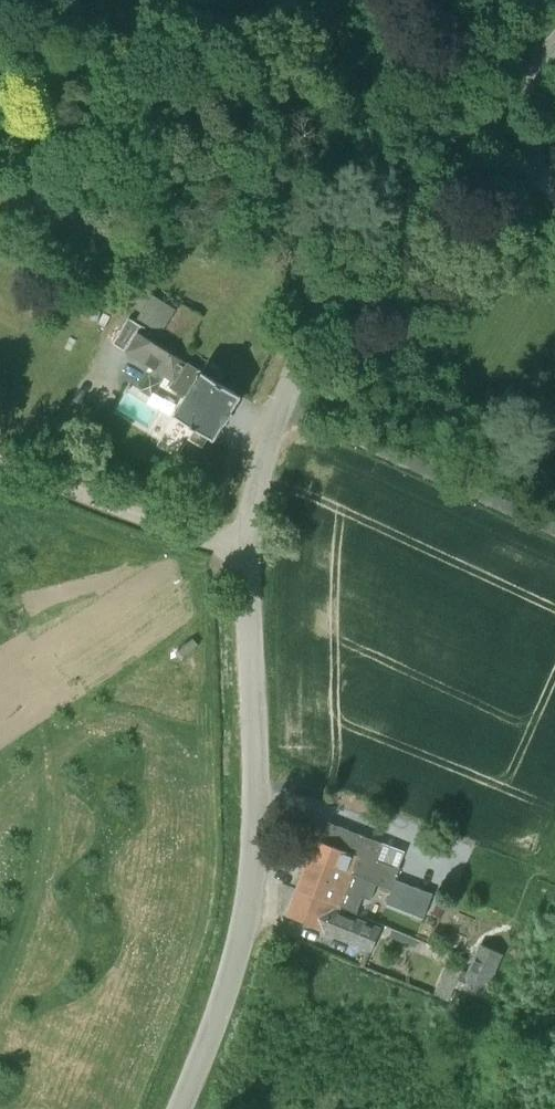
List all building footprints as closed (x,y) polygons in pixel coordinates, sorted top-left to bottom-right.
[(194,338),(190,336),(204,316),(183,303),(177,311),(162,301),(149,324),(188,350),(194,338)] [(213,439),(240,396),(220,384),(228,371),(209,359),(202,372),(153,342),(157,335),(129,318),(113,343),(126,351),(125,352),(173,382),(170,387),(186,397),(174,415),(195,428),(188,438),(203,447),(210,437),(213,439)] [(376,883),(392,889),(396,879),(400,868),(376,859),(382,844),(328,823),(320,842),(316,841),(310,857),(376,883)] [(297,890),(355,913),(363,896),(370,898),(376,883),(310,857),(297,890)] [(396,879),(392,889),(387,904),(399,909),(408,885),(396,879)] [(432,894),(408,885),(399,909),(422,918),(432,894)] [(287,916),(372,950),(380,928),(354,918),(355,913),(297,890),(287,916)] [(467,972),(464,971),(458,985),(483,996),(503,954),(480,943),(467,972)] [(458,985),(464,971),(446,964),(434,993),(452,1000),(458,985)]
